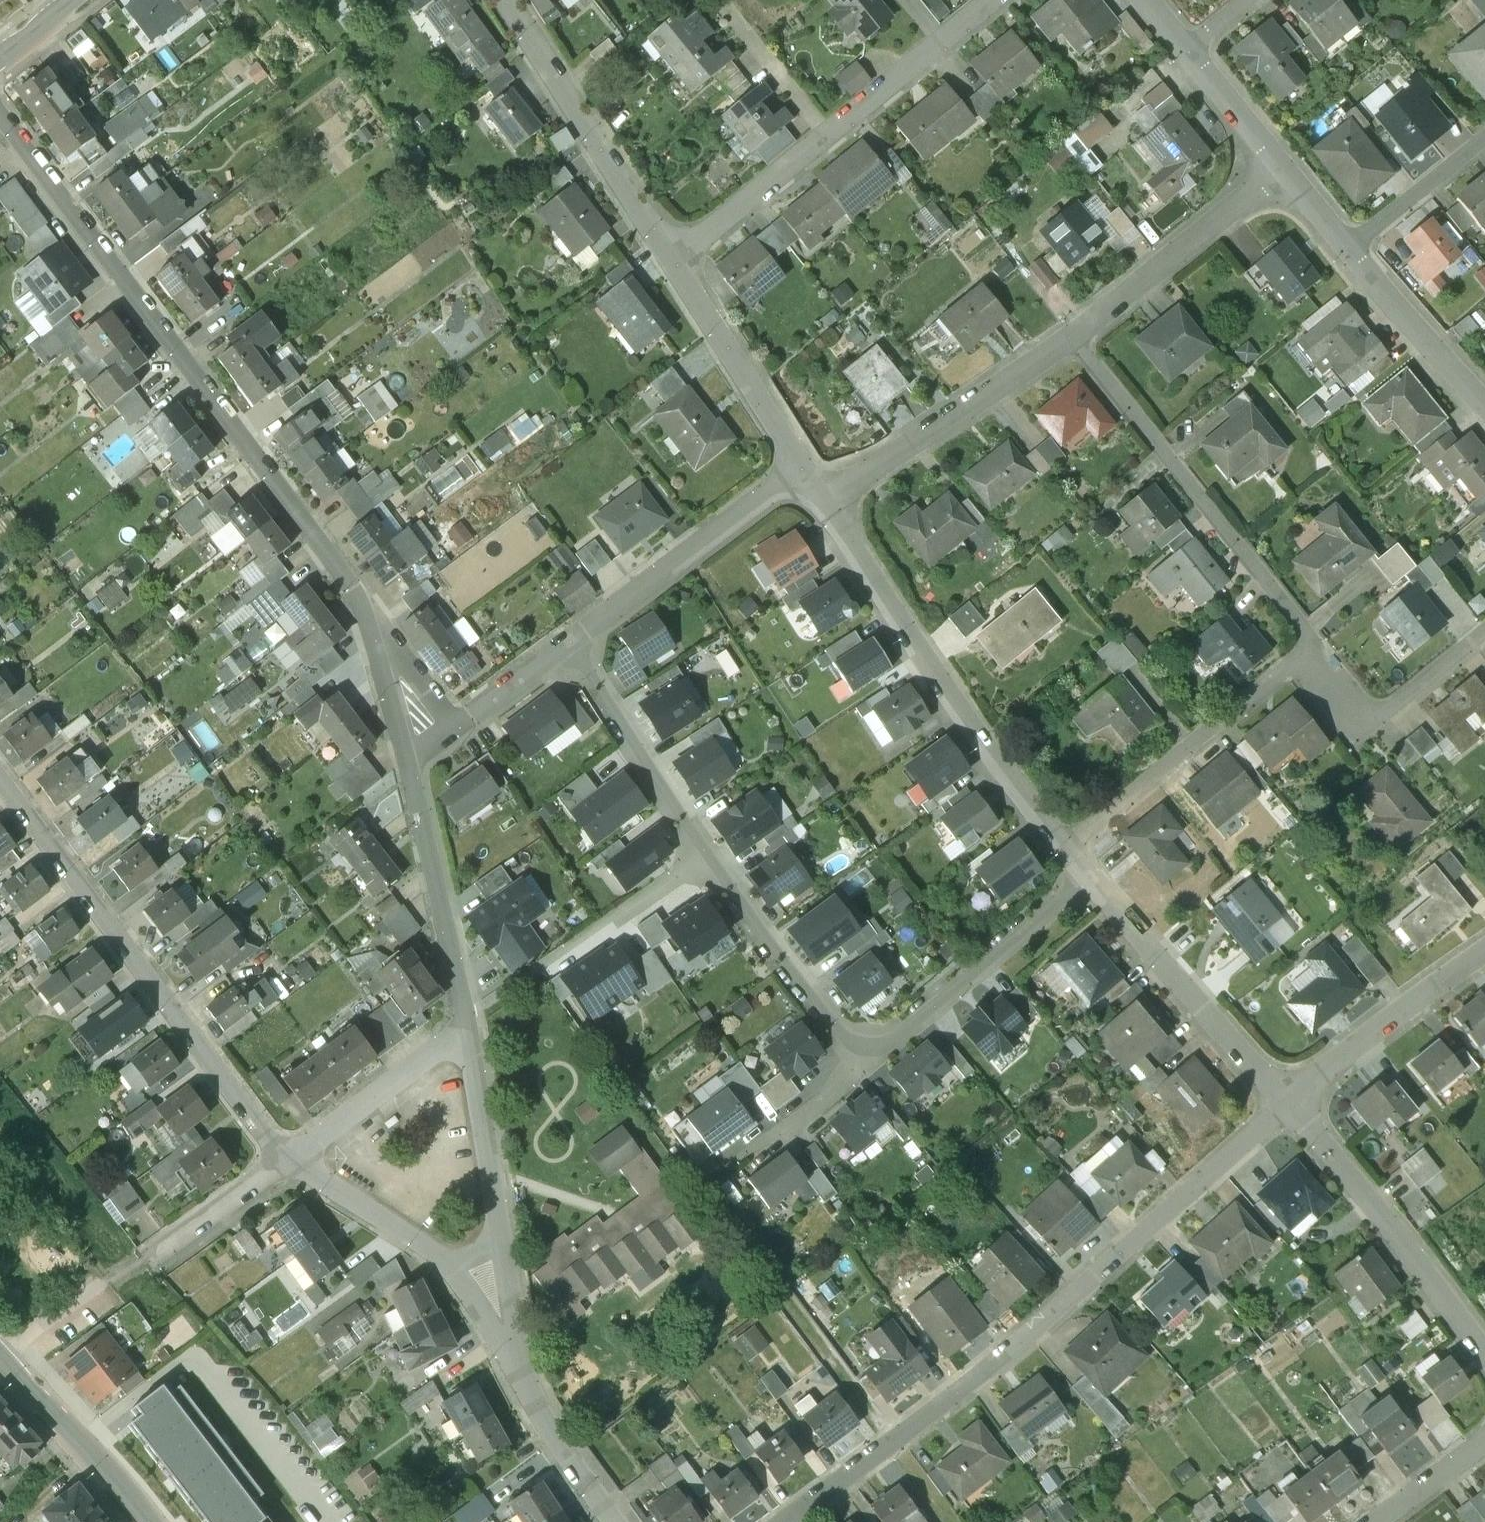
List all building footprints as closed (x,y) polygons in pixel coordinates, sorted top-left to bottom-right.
[(125,8),(141,29),(147,24),(157,38),(198,5),(199,4),(196,0),(135,0),(125,8)] [(213,0),(196,0),(199,4),(198,5),(206,14),(217,5),(213,0)] [(414,15),(432,2),(431,0),(403,0),(414,15)] [(462,0),(445,0),(428,12),(464,62),(492,41),(462,0)] [(548,0),(529,0),(546,26),(561,16),(548,0)] [(568,10),(581,0),(560,0),(568,10)] [(839,9),(835,12),(834,19),(843,30),(850,31),(854,27),(865,40),(870,41),(876,36),(876,30),(887,22),(887,15),(882,9),(877,8),(870,0),(832,0),(839,9)] [(1098,0),(1057,0),(1033,19),(1051,42),(1070,27),(1086,46),(1088,49),(1093,46),(1117,26),(1099,4),(1100,2),(1098,0)] [(1310,0),(1299,0),(1290,7),(1312,35),(1324,49),(1340,37),(1310,0)] [(1335,0),(1310,0),(1340,37),(1355,25),(1343,10),(1335,0)] [(1484,13),(1484,12),(1484,0),(1472,0),(1484,13)] [(1370,21),(1353,2),(1343,10),(1355,25),(1356,24),(1360,29),(1370,21)] [(675,15),(646,40),(662,58),(703,25),(694,13),(682,23),(675,15)] [(1154,46),(1128,15),(1118,23),(1143,55),(1154,46)] [(1278,31),(1270,21),(1238,47),(1281,100),(1304,81),(1285,57),(1292,51),(1293,50),(1278,31)] [(1302,43),(1286,24),(1278,31),(1293,50),(1292,51),(1294,53),(1304,45),(1302,43)] [(711,34),(703,25),(662,58),(676,76),(706,52),(699,44),(711,34)] [(1457,51),(1480,80),(1473,86),(1484,100),(1484,28),(1457,51)] [(1086,46),(1073,30),(1065,39),(1084,62),(1097,51),(1093,46),(1088,49),(1085,52),(1082,49),(1086,46)] [(1012,34),(972,67),(987,85),(998,99),(999,98),(1038,66),(1012,34)] [(1312,35),(1302,43),(1304,45),(1318,63),(1327,55),(1323,50),(1324,49),(1312,35)] [(608,40),(590,55),(597,64),(616,49),(608,40)] [(464,62),(478,81),(500,65),(506,60),(492,41),(464,62)] [(616,49),(597,64),(605,73),(623,59),(616,49)] [(711,59),(706,52),(676,76),(691,95),(711,77),(729,63),(732,60),(723,49),(711,59)] [(729,63),(711,77),(720,87),(737,73),(729,63)] [(855,63),(836,78),(852,97),(870,82),(855,63)] [(486,87),(505,72),(500,65),(478,81),(484,89),(486,87)] [(71,90),(65,94),(61,89),(62,88),(49,70),(48,71),(47,70),(16,93),(47,135),(76,113),(84,107),(71,90)] [(505,72),(486,87),(494,97),(507,86),(512,81),(505,72)] [(737,73),(720,87),(727,96),(745,82),(737,73)] [(1435,93),(1418,74),(1407,83),(1412,90),(1422,103),(1423,103),(1435,93)] [(752,90),(745,82),(727,96),(734,105),(752,90)] [(734,105),(719,118),(735,137),(764,113),(758,105),(770,95),(761,83),(734,105)] [(998,99),(987,85),(978,93),(995,114),(1005,105),(999,98),(998,99)] [(507,86),(494,97),(497,101),(510,91),(507,86)] [(947,87),(896,128),(909,143),(913,139),(924,153),(953,129),(957,134),(974,120),(947,87)] [(76,113),(85,124),(93,118),(97,124),(107,117),(100,108),(116,96),(110,88),(84,107),(76,113)] [(1422,103),(1412,90),(1378,116),(1411,159),(1445,132),(1423,103),(1422,103)] [(540,130),(510,91),(497,101),(485,111),(515,150),(540,130)] [(995,114),(978,93),(966,102),(983,123),(995,114)] [(1172,97),(1156,110),(1165,122),(1175,114),(1176,115),(1183,110),(1172,97)] [(137,104),(115,120),(129,139),(151,123),(137,104)] [(1369,125),(1354,108),(1344,116),(1348,122),(1350,120),(1359,133),(1369,125)] [(782,110),(770,120),(764,113),(735,137),(749,154),(753,151),(781,127),(790,119),(782,110)] [(85,124),(76,113),(47,135),(66,160),(77,152),(80,158),(90,150),(91,152),(99,145),(94,139),(95,139),(85,124)] [(1165,122),(1143,139),(1144,141),(1149,137),(1165,157),(1160,160),(1167,168),(1147,185),(1163,204),(1183,188),(1178,183),(1210,156),(1176,115),(1175,114),(1165,122)] [(1359,133),(1350,120),(1348,122),(1319,145),(1349,183),(1342,189),(1354,204),(1392,175),(1390,173),(1387,175),(1365,146),(1368,144),(1359,133)] [(781,127),(753,151),(766,167),(795,143),(781,127)] [(1083,148),(1072,135),(1064,141),(1094,178),(1102,172),(1089,156),(1083,148)] [(741,161),(749,154),(735,137),(727,143),(741,161)] [(1083,148),(1089,156),(1103,145),(1097,137),(1083,148)] [(864,138),(816,176),(822,184),(846,214),(851,220),(854,218),(880,197),(888,191),(899,182),(893,176),(880,159),(864,138)] [(106,155),(99,145),(91,152),(90,150),(80,158),(89,168),(106,155)] [(904,167),(890,150),(880,159),(893,176),(904,167)] [(106,155),(89,168),(97,179),(114,165),(106,155)] [(137,197),(159,181),(147,164),(125,180),(137,197)] [(564,168),(543,184),(552,195),(573,179),(564,168)] [(120,173),(93,193),(111,217),(137,197),(125,180),(120,173)] [(1456,201),(1459,204),(1474,223),(1470,227),(1475,234),(1480,230),(1479,229),(1484,225),(1484,177),(1456,201)] [(13,180),(0,190),(0,202),(28,239),(47,225),(13,180)] [(111,217),(129,242),(147,228),(153,236),(175,219),(180,220),(182,204),(177,203),(160,180),(159,181),(137,197),(111,217)] [(822,184),(782,218),(800,239),(805,245),(811,252),(826,239),(822,235),(846,214),(822,184)] [(609,232),(573,186),(540,212),(575,258),(588,248),(607,233),(609,232)] [(931,200),(915,214),(938,240),(954,226),(931,200)] [(1106,241),(1075,203),(1056,219),(1059,223),(1046,233),(1057,247),(1055,249),(1056,250),(1061,246),(1076,265),(1089,254),(1091,256),(1094,253),(1093,252),(1106,241)] [(1474,223),(1459,204),(1446,214),(1462,233),(1470,227),(1474,223)] [(1118,209),(1103,221),(1119,240),(1134,228),(1118,209)] [(800,239),(782,218),(771,226),(789,247),(800,239)] [(1459,258),(1430,222),(1406,241),(1419,257),(1435,277),(1446,268),(1447,269),(1448,268),(1448,267),(1459,258)] [(789,247),(771,226),(763,234),(780,255),(789,247)] [(179,232),(159,246),(167,256),(176,249),(186,242),(179,232)] [(607,233),(588,248),(596,257),(615,242),(607,233)] [(763,234),(718,270),(729,283),(727,284),(747,309),(766,294),(770,291),(788,276),(775,259),(780,255),(763,234)] [(186,242),(176,249),(182,257),(155,276),(173,300),(200,281),(214,270),(208,262),(191,238),(186,242)] [(1285,241),(1256,264),(1272,283),(1290,305),(1319,281),(1285,241)] [(231,244),(208,262),(214,270),(238,252),(231,244)] [(90,283),(61,245),(20,276),(49,314),(50,315),(74,296),(90,283)] [(1419,257),(1410,264),(1426,285),(1435,277),(1419,257)] [(626,261),(605,278),(614,289),(630,277),(632,278),(636,275),(626,261)] [(1272,283),(1256,264),(1244,274),(1260,293),(1272,283)] [(1030,278),(1043,293),(1051,286),(1038,271),(1030,278)] [(632,278),(630,277),(614,289),(596,303),(616,330),(621,326),(641,352),(655,341),(656,342),(672,330),(632,278)] [(200,281),(173,300),(190,323),(217,303),(200,281)] [(1009,318),(982,285),(939,321),(940,322),(943,320),(953,332),(950,334),(963,351),(990,330),(992,332),(1009,318)] [(74,296),(50,315),(49,314),(45,317),(53,328),(55,327),(69,316),(81,306),(74,296)] [(1318,313),(1325,322),(1344,307),(1337,298),(1318,313)] [(1325,322),(1302,341),(1317,359),(1339,341),(1349,354),(1334,366),(1349,385),(1367,371),(1386,355),(1371,337),(1366,341),(1355,328),(1361,324),(1346,306),(1344,307),(1325,322)] [(1178,308),(1137,341),(1165,376),(1177,366),(1181,371),(1210,348),(1178,308)] [(263,315),(239,333),(244,340),(218,360),(236,383),(268,359),(261,350),(279,336),(263,315)] [(84,336),(69,316),(55,327),(70,347),(73,350),(77,347),(87,340),(84,336)] [(110,316),(84,336),(87,340),(102,360),(128,340),(110,316)] [(1468,317),(1452,330),(1462,342),(1478,329),(1468,317)] [(53,328),(35,342),(50,362),(70,347),(55,327),(53,328)] [(102,360),(87,340),(77,347),(80,351),(87,359),(75,369),(81,377),(92,367),(102,360)] [(128,340),(102,360),(108,368),(99,376),(92,381),(110,406),(113,404),(133,388),(137,384),(130,374),(145,362),(128,340)] [(876,348),(844,374),(860,393),(866,388),(882,408),(908,387),(876,348)] [(1386,355),(1367,371),(1374,380),(1393,365),(1386,355)] [(275,369),(268,359),(236,383),(253,407),(280,387),(283,391),(299,379),(285,362),(275,369)] [(108,368),(102,360),(92,367),(99,376),(108,368)] [(92,367),(81,377),(87,385),(92,381),(99,376),(92,367)] [(671,368),(650,384),(667,405),(688,389),(671,368)] [(1406,370),(1362,405),(1378,424),(1390,414),(1415,443),(1413,445),(1414,446),(1444,421),(1446,420),(1427,396),(1426,397),(1417,385),(1418,385),(1406,370)] [(305,398),(288,410),(296,420),(326,398),(327,399),(336,392),(328,381),(305,398)] [(1077,382),(1037,415),(1061,445),(1085,425),(1097,439),(1113,426),(1077,382)] [(297,387),(280,399),(288,410),(305,398),(297,387)] [(133,388),(113,404),(121,415),(142,400),(133,388)] [(390,413),(372,388),(357,398),(376,424),(390,413)] [(715,423),(688,389),(667,405),(653,416),(654,417),(659,413),(685,447),(680,451),(696,471),(734,440),(719,420),(715,423)] [(1254,405),(1243,392),(1222,409),(1232,420),(1250,406),(1251,407),(1254,405)] [(296,420),(274,437),(286,452),(310,435),(309,434),(322,425),(328,432),(343,421),(327,399),(326,398),(296,420)] [(1296,410),(1308,427),(1326,414),(1314,398),(1296,410)] [(142,400),(121,415),(129,426),(149,410),(142,400)] [(176,405),(150,426),(162,442),(168,449),(194,429),(176,405)] [(1232,420),(1202,445),(1226,475),(1256,450),(1268,465),(1286,450),(1251,407),(1250,406),(1232,420)] [(1452,430),(1444,421),(1414,446),(1421,455),(1440,440),(1452,430)] [(310,435),(286,452),(304,477),(328,459),(315,442),(328,432),(322,425),(309,434),(310,435)] [(503,428),(479,443),(488,458),(512,442),(503,428)] [(194,429),(168,449),(180,465),(177,468),(175,467),(166,474),(181,495),(201,479),(192,468),(212,452),(194,429)] [(1469,433),(1448,449),(1431,463),(1432,465),(1450,487),(1455,483),(1473,505),(1484,495),(1484,453),(1469,433)] [(1065,458),(1050,438),(1035,450),(1051,469),(1065,458)] [(1421,455),(1418,457),(1427,468),(1432,465),(1431,463),(1448,449),(1440,440),(1421,455)] [(162,442),(151,451),(156,459),(157,458),(168,449),(162,442)] [(1008,443),(965,477),(990,509),(1033,475),(1008,443)] [(1051,469),(1035,450),(1025,458),(1041,477),(1051,469)] [(150,451),(143,457),(149,464),(152,462),(156,459),(151,451),(150,451)] [(416,461),(425,474),(440,464),(435,456),(428,460),(425,455),(416,461)] [(156,459),(152,462),(156,467),(161,463),(157,458),(156,459)] [(342,477),(328,459),(304,477),(323,503),(337,493),(348,485),(342,477)] [(356,486),(347,473),(342,477),(348,485),(337,493),(341,498),(356,486)] [(653,497),(670,519),(679,512),(651,476),(644,481),(655,495),(653,497)] [(640,484),(611,506),(619,517),(603,529),(622,555),(668,521),(640,484)] [(364,497),(356,486),(341,498),(349,508),(364,497)] [(1180,520),(1152,486),(1121,511),(1132,526),(1148,545),(1180,520)] [(208,503),(201,494),(173,517),(191,539),(206,528),(201,521),(214,511),(226,526),(232,521),(227,515),(238,506),(224,490),(208,503)] [(958,506),(949,495),(922,517),(915,508),(896,524),(929,566),(947,551),(943,546),(956,536),(960,541),(975,529),(975,528),(958,506)] [(1473,505),(1480,515),(1484,511),(1484,495),(1473,505)] [(238,506),(227,515),(232,521),(226,526),(211,538),(226,556),(246,540),(247,540),(271,521),(251,496),(238,506)] [(372,508),(364,497),(349,508),(357,519),(372,508)] [(984,520),(967,499),(958,506),(975,528),(984,520)] [(1373,553),(1335,506),(1317,521),(1332,540),(1325,546),(1321,541),(1295,563),(1321,595),(1373,553)] [(372,508),(357,519),(362,526),(372,518),(377,525),(382,521),(372,508)] [(362,526),(349,535),(367,560),(390,543),(377,525),(372,518),(362,526)] [(271,521),(247,540),(259,557),(266,565),(276,557),(290,546),(271,521)] [(1148,545),(1132,526),(1120,536),(1136,555),(1148,545)] [(797,528),(779,539),(776,534),(754,547),(762,559),(765,564),(780,590),(816,569),(820,566),(797,528)] [(1186,530),(1167,545),(1175,554),(1194,539),(1186,530)] [(390,543),(367,560),(370,563),(386,584),(397,576),(398,575),(403,581),(430,561),(407,531),(390,543)] [(1230,582),(1195,539),(1194,539),(1175,554),(1148,576),(1165,598),(1181,585),(1198,608),(1230,582)] [(612,563),(595,540),(585,547),(602,570),(612,563)] [(1450,540),(1429,556),(1439,569),(1460,553),(1450,540)] [(1416,567),(1397,544),(1376,561),(1394,584),(1405,576),(1416,567)] [(602,570),(585,547),(576,555),(592,577),(602,570)] [(276,557),(266,565),(259,557),(254,561),(265,575),(280,563),(276,557)] [(430,561),(403,581),(411,592),(418,587),(438,572),(430,561)] [(280,563),(265,575),(267,577),(273,585),(279,580),(288,573),(280,563)] [(1434,586),(1418,566),(1416,567),(1405,576),(1415,588),(1422,596),(1434,586)] [(816,569),(787,588),(790,594),(813,579),(820,575),(816,569)] [(580,574),(555,592),(568,611),(594,592),(580,574)] [(267,577),(258,584),(242,597),(247,604),(268,588),(273,585),(267,577)] [(819,588),(799,601),(802,605),(822,636),(849,619),(853,619),(859,615),(860,609),(856,603),(852,601),(837,577),(819,588)] [(113,579),(96,594),(111,611),(128,595),(113,579)] [(790,594),(784,598),(792,611),(802,605),(799,601),(819,588),(813,579),(790,594)] [(273,585),(268,588),(276,599),(287,590),(279,580),(273,585)] [(292,596),(281,605),(288,614),(301,628),(311,621),(324,611),(305,586),(292,596)] [(411,592),(402,598),(410,609),(426,598),(418,587),(411,592)] [(276,599),(268,588),(247,604),(267,630),(288,614),(281,605),(276,599)] [(1422,596),(1415,588),(1382,615),(1394,629),(1397,627),(1414,649),(1444,624),(1422,596)] [(287,590),(276,599),(281,605),(292,596),(287,590)] [(1035,590),(976,638),(1002,670),(1014,660),(1011,656),(1030,641),(1033,644),(1060,622),(1035,590)] [(435,610),(426,598),(410,609),(415,616),(425,609),(430,615),(435,610)] [(755,612),(746,601),(737,609),(747,619),(755,612)] [(969,603),(948,619),(965,639),(985,623),(969,603)] [(430,615),(425,609),(415,616),(401,626),(420,651),(443,633),(430,615)] [(656,610),(618,633),(627,649),(640,669),(678,645),(656,610)] [(301,628),(287,640),(305,663),(306,663),(330,645),(343,634),(324,611),(311,621),(301,628)] [(1226,615),(1190,645),(1205,664),(1223,649),(1244,674),(1272,651),(1257,632),(1246,640),(1226,615)] [(454,626),(443,633),(456,650),(463,644),(466,647),(470,644),(454,626)] [(456,650),(443,633),(420,651),(439,675),(452,665),(462,657),(456,650)] [(850,635),(824,651),(833,665),(858,648),(850,635)] [(1135,659),(1117,637),(1100,651),(1118,673),(1135,659)] [(858,648),(833,665),(852,694),(892,668),(873,639),(858,648)] [(466,647),(463,644),(456,650),(462,657),(452,665),(459,674),(477,660),(466,647)] [(330,645),(306,663),(311,669),(319,662),(334,650),(330,645)] [(640,669),(627,649),(620,654),(618,655),(615,671),(627,690),(647,678),(645,676),(640,669)] [(334,650),(319,662),(329,674),(343,662),(334,650)] [(477,660),(459,674),(467,682),(485,669),(477,660)] [(311,669),(302,676),(311,688),(329,674),(319,662),(311,669)] [(677,667),(646,686),(653,697),(677,682),(677,683),(684,679),(677,667)] [(1157,720),(1121,675),(1081,707),(1084,710),(1073,719),(1082,731),(1108,719),(1128,744),(1157,720)] [(311,688),(302,676),(286,689),(295,700),(311,688)] [(1451,696),(1454,700),(1443,709),(1441,706),(1430,715),(1461,753),(1477,740),(1471,733),(1484,721),(1484,691),(1474,677),(1451,696)] [(0,679),(0,703),(8,698),(12,694),(0,679)] [(220,710),(233,723),(263,694),(250,680),(220,710)] [(12,694),(8,698),(17,710),(37,695),(27,682),(12,694)] [(653,697),(641,706),(662,740),(699,717),(677,683),(677,682),(653,697)] [(892,699),(874,711),(893,741),(905,733),(907,736),(919,728),(918,725),(929,718),(910,687),(892,699)] [(311,688),(295,700),(298,705),(302,710),(318,697),(311,688)] [(886,689),(856,709),(862,718),(874,711),(892,699),(886,689)] [(322,703),(312,711),(317,718),(332,737),(356,719),(335,693),(322,703)] [(551,694),(504,729),(526,758),(573,723),(560,707),(551,694)] [(318,697),(302,710),(312,722),(317,718),(312,711),(322,703),(318,697)] [(595,726),(573,697),(560,707),(573,723),(582,736),(595,726)] [(295,700),(281,711),(285,716),(298,705),(295,700)] [(1292,704),(1270,722),(1269,721),(1245,739),(1248,743),(1263,761),(1269,769),(1285,755),(1282,751),(1294,741),(1309,760),(1328,745),(1292,702),(1291,703),(1292,704)] [(36,720),(31,713),(2,735),(21,760),(51,739),(49,737),(63,727),(50,710),(36,720)] [(374,742),(356,719),(332,737),(344,753),(350,760),(360,752),(374,742)] [(718,719),(688,738),(696,751),(713,741),(727,732),(718,719)] [(1439,734),(1432,740),(1421,727),(1407,739),(1422,758),(1444,740),(1439,734)] [(1422,758),(1407,739),(1390,753),(1405,771),(1422,758)] [(946,740),(907,768),(929,799),(950,784),(968,770),(960,760),(957,759),(953,753),(953,750),(946,740)] [(696,751),(675,765),(695,797),(733,773),(713,741),(696,751)] [(1263,761),(1248,743),(1238,750),(1252,767),(1254,768),(1263,761)] [(80,748),(37,780),(56,805),(64,799),(87,782),(86,781),(98,772),(80,748)] [(360,752),(350,760),(344,753),(339,757),(350,771),(359,782),(374,770),(360,752)] [(490,782),(501,774),(488,754),(476,762),(482,770),(490,782)] [(1243,775),(1226,754),(1185,789),(1216,828),(1234,813),(1230,808),(1253,790),(1257,794),(1243,775)] [(476,762),(446,783),(452,791),(482,770),(476,762)] [(1252,767),(1243,775),(1257,794),(1267,785),(1254,768),(1252,767)] [(1387,769),(1358,792),(1377,815),(1379,813),(1389,826),(1379,834),(1394,852),(1430,823),(1387,769)] [(359,782),(350,771),(337,781),(353,802),(381,780),(374,770),(359,782)] [(452,791),(442,799),(457,820),(497,792),(496,790),(490,782),(482,770),(452,791)] [(501,774),(490,782),(496,790),(507,783),(501,774)] [(585,774),(556,795),(571,816),(573,815),(572,813),(599,793),(585,774)] [(599,793),(572,813),(573,815),(583,828),(588,824),(600,840),(643,808),(635,797),(638,794),(623,775),(599,793)] [(87,782),(64,799),(71,810),(94,793),(87,782)] [(929,799),(921,805),(928,814),(957,793),(950,784),(929,799)] [(757,793),(712,824),(735,855),(762,837),(779,825),(757,793)] [(976,795),(941,821),(956,841),(957,840),(965,851),(979,841),(977,837),(981,834),(997,823),(976,795)] [(108,796),(77,820),(94,843),(111,831),(126,820),(108,796)] [(1161,807),(1124,837),(1162,884),(1186,864),(1163,835),(1175,825),(1161,807)] [(126,820),(111,831),(120,843),(140,828),(131,816),(126,820)] [(779,825),(762,837),(769,846),(798,826),(791,816),(779,825)] [(381,852),(357,820),(331,840),(345,857),(349,854),(359,868),(381,852)] [(0,824),(0,856),(11,847),(15,844),(0,824)] [(626,850),(607,864),(627,891),(661,865),(659,862),(663,859),(665,845),(662,841),(666,838),(658,826),(626,850)] [(793,831),(764,852),(770,857),(789,843),(792,848),(800,840),(793,831)] [(975,869),(978,874),(999,902),(1044,869),(1020,836),(995,855),(975,869)] [(619,841),(590,862),(597,871),(607,864),(626,850),(619,841)] [(138,842),(118,858),(121,861),(112,868),(128,890),(142,879),(157,868),(138,842)] [(770,857),(746,875),(771,908),(792,893),(797,900),(818,884),(792,848),(789,843),(770,857)] [(0,856),(0,870),(3,874),(21,860),(11,847),(0,856)] [(990,848),(962,871),(970,880),(978,874),(975,869),(995,855),(990,848)] [(359,868),(355,871),(359,876),(351,882),(361,895),(369,889),(375,897),(400,878),(381,852),(359,868)] [(1465,872),(1449,852),(1434,864),(1450,884),(1465,872)] [(179,869),(170,858),(163,864),(172,875),(179,869)] [(157,868),(142,879),(151,891),(172,875),(163,864),(157,868)] [(1431,898),(1400,924),(1421,949),(1457,919),(1459,921),(1472,910),(1450,884),(1434,864),(1416,879),(1431,898)] [(0,890),(17,913),(49,890),(31,866),(0,890)] [(475,884),(488,904),(514,886),(501,866),(475,884)] [(543,949),(526,924),(543,912),(522,881),(514,886),(488,904),(469,918),(486,942),(490,939),(508,965),(512,971),(531,957),(543,949)] [(1280,919),(1248,881),(1211,911),(1212,912),(1215,911),(1230,929),(1227,931),(1256,965),(1279,947),(1266,930),(1280,919)] [(243,906),(265,896),(259,883),(237,893),(243,906)] [(173,890),(144,911),(163,937),(183,922),(192,916),(191,915),(173,890)] [(845,906),(836,893),(810,912),(787,929),(814,966),(841,946),(863,930),(861,926),(850,911),(845,906)] [(905,894),(892,898),(896,911),(909,906),(905,894)] [(393,895),(375,909),(383,920),(401,906),(393,895)] [(211,900),(191,915),(192,916),(183,922),(190,932),(200,924),(218,910),(211,900)] [(704,900),(689,911),(687,909),(664,925),(664,926),(672,937),(688,961),(700,953),(701,954),(715,945),(714,943),(727,934),(704,900)] [(383,920),(382,921),(400,946),(419,931),(401,906),(383,920)] [(79,930),(63,908),(34,929),(52,953),(65,943),(64,941),(79,930)] [(218,910),(200,924),(207,933),(208,933),(226,956),(244,943),(219,910),(218,910)] [(656,914),(636,928),(652,950),(652,951),(672,937),(664,926),(664,925),(656,914)] [(0,921),(0,941),(13,932),(15,930),(5,917),(0,921)] [(868,923),(861,926),(863,930),(841,946),(848,956),(876,935),(868,923)] [(52,953),(34,929),(24,936),(42,960),(52,953)] [(884,930),(855,952),(862,961),(870,956),(891,939),(884,930)] [(2,954),(20,941),(13,932),(0,941),(0,952),(2,954)] [(207,933),(177,955),(195,980),(222,961),(227,958),(226,956),(208,933),(207,933)] [(1122,978),(1086,936),(1052,964),(1089,1007),(1102,995),(1122,978)] [(244,943),(226,956),(227,958),(222,961),(230,971),(252,954),(244,943)] [(608,949),(605,944),(588,957),(561,975),(575,995),(594,1023),(646,987),(647,986),(630,962),(617,943),(608,949)] [(1362,991),(1325,944),(1306,960),(1320,978),(1288,1004),(1311,1032),(1362,991)] [(112,974),(93,948),(40,989),(52,1005),(60,999),(67,1009),(83,997),(104,981),(112,974)] [(652,951),(652,950),(630,962),(647,986),(646,987),(649,996),(672,980),(652,951)] [(441,994),(408,951),(384,969),(376,959),(357,973),(375,996),(388,987),(396,997),(410,1017),(419,1011),(441,994)] [(1388,975),(1371,954),(1356,966),(1373,987),(1388,975)] [(862,961),(835,982),(846,997),(849,995),(858,1007),(890,983),(870,956),(862,961)] [(22,968),(12,975),(16,981),(26,974),(22,968)] [(562,1004),(575,995),(561,975),(547,984),(562,1004)] [(1122,978),(1102,995),(1110,1004),(1115,999),(1130,987),(1122,978)] [(104,981),(83,997),(91,1007),(112,992),(104,981)] [(261,983),(251,990),(259,1000),(264,1006),(273,999),(261,983)] [(1130,987),(1115,999),(1126,1012),(1142,997),(1144,996),(1134,984),(1130,987)] [(233,987),(206,1007),(223,1029),(249,1010),(248,1008),(259,1000),(251,990),(241,998),(233,987)] [(1017,988),(1005,996),(1030,1026),(1043,1016),(1017,988)] [(112,992),(91,1007),(97,1015),(118,1000),(112,992)] [(97,1015),(96,1016),(99,1020),(115,1041),(146,1019),(127,994),(118,1000),(97,1015)] [(1455,1019),(1461,1028),(1460,1028),(1465,1034),(1466,1034),(1477,1047),(1484,1039),(1484,995),(1455,1019)] [(989,1010),(986,1005),(973,1016),(976,1020),(964,1030),(977,1045),(990,1060),(990,1061),(1001,1052),(1005,1056),(1023,1042),(1019,1036),(1026,1030),(1030,1026),(1005,996),(1001,1000),(989,1010)] [(410,1017),(396,997),(383,1007),(405,1036),(426,1020),(419,1011),(410,1017)] [(1126,1012),(1098,1036),(1106,1045),(1107,1044),(1127,1068),(1129,1066),(1143,1082),(1156,1070),(1143,1055),(1169,1033),(1171,1031),(1142,997),(1126,1012)] [(743,999),(732,1008),(739,1018),(742,1016),(743,1017),(749,1013),(748,1011),(751,1009),(743,999)] [(383,1007),(360,1025),(381,1054),(405,1036),(383,1007)] [(115,1041),(99,1020),(88,1027),(104,1049),(115,1041)] [(801,1026),(766,1052),(781,1073),(786,1079),(788,1078),(797,1071),(800,1076),(814,1065),(811,1061),(822,1053),(801,1026)] [(355,1028),(320,1054),(342,1083),(377,1057),(355,1028)] [(1169,1033),(1143,1055),(1156,1070),(1159,1067),(1182,1048),(1169,1033)] [(160,1038),(130,1060),(131,1062),(143,1077),(149,1086),(179,1063),(160,1038)] [(1439,1041),(1409,1066),(1434,1096),(1463,1071),(1452,1057),(1439,1041)] [(912,1101),(950,1070),(927,1042),(889,1073),(912,1101)] [(1480,1069),(1463,1048),(1452,1057),(1463,1071),(1469,1078),(1480,1069)] [(320,1054),(284,1081),(306,1110),(342,1083),(320,1054)] [(1169,1078),(1157,1087),(1159,1089),(1163,1085),(1188,1114),(1184,1118),(1196,1132),(1230,1102),(1192,1058),(1169,1078)] [(143,1077),(131,1062),(122,1069),(134,1084),(143,1077)] [(760,1089),(740,1063),(718,1079),(725,1087),(726,1090),(727,1089),(740,1107),(743,1105),(761,1092),(760,1089)] [(1143,1082),(1140,1084),(1150,1096),(1159,1089),(1157,1087),(1169,1078),(1159,1067),(1156,1070),(1143,1082)] [(268,1068),(257,1076),(279,1105),(289,1097),(268,1068)] [(781,1073),(760,1089),(761,1092),(776,1111),(800,1094),(788,1078),(786,1079),(781,1073)] [(1394,1083),(1375,1099),(1368,1091),(1351,1105),(1372,1130),(1388,1117),(1397,1128),(1417,1112),(1394,1083)] [(189,1087),(157,1111),(161,1117),(176,1136),(190,1125),(208,1112),(189,1087)] [(712,1100),(671,1131),(697,1166),(743,1132),(745,1134),(758,1125),(743,1105),(740,1107),(727,1089),(726,1090),(725,1087),(710,1098),(712,1100)] [(880,1114),(865,1096),(853,1107),(850,1103),(841,1111),(843,1114),(831,1124),(856,1154),(874,1139),(872,1137),(888,1124),(880,1114)] [(151,1102),(122,1123),(133,1138),(161,1117),(157,1111),(151,1102)] [(576,1113),(585,1124),(597,1115),(589,1104),(576,1113)] [(912,1134),(889,1107),(880,1114),(888,1124),(903,1142),(912,1134)] [(190,1125),(178,1135),(185,1145),(198,1136),(190,1125)] [(596,1217),(567,1238),(564,1234),(540,1252),(548,1264),(533,1275),(570,1325),(587,1312),(577,1299),(599,1282),(602,1287),(624,1271),(640,1293),(665,1274),(654,1260),(675,1245),(678,1248),(702,1230),(641,1148),(637,1151),(620,1129),(593,1149),(611,1173),(618,1168),(639,1196),(617,1213),(620,1217),(605,1229),(596,1217)] [(198,1136),(185,1145),(191,1153),(204,1144),(198,1136)] [(191,1153),(178,1162),(182,1167),(196,1186),(201,1194),(214,1185),(211,1181),(232,1165),(213,1138),(204,1144),(191,1153)] [(1110,1160),(1093,1176),(1102,1186),(1118,1204),(1119,1205),(1155,1173),(1136,1152),(1129,1144),(1110,1160)] [(1146,1144),(1136,1152),(1155,1173),(1164,1165),(1146,1144)] [(185,1145),(152,1169),(162,1182),(163,1180),(174,1172),(182,1167),(178,1162),(191,1153),(185,1145)] [(1102,1151),(1085,1167),(1093,1176),(1110,1160),(1102,1151)] [(786,1152),(748,1181),(769,1210),(808,1181),(786,1152)] [(1423,1152),(1403,1167),(1419,1187),(1438,1172),(1423,1152)] [(1333,1204),(1296,1163),(1259,1195),(1288,1227),(1309,1207),(1318,1217),(1333,1204)] [(196,1186),(182,1167),(174,1172),(180,1180),(189,1192),(196,1186)] [(823,1201),(836,1191),(819,1167),(805,1177),(823,1201)] [(701,1182),(692,1170),(685,1176),(694,1188),(701,1182)] [(169,1189),(180,1180),(174,1172),(163,1180),(169,1189)] [(1052,1181),(1040,1192),(1032,1199),(1018,1213),(1027,1223),(1039,1236),(1048,1245),(1047,1246),(1050,1249),(1051,1250),(1058,1257),(1070,1246),(1073,1249),(1084,1239),(1101,1224),(1098,1221),(1082,1203),(1063,1183),(1057,1177),(1052,1181)] [(131,1185),(110,1199),(124,1218),(144,1204),(131,1185)] [(1118,1204),(1102,1186),(1090,1197),(1106,1215),(1118,1204)] [(1106,1215),(1090,1197),(1082,1203),(1098,1221),(1106,1215)] [(327,1235),(305,1204),(273,1226),(285,1242),(296,1257),(327,1235)] [(1235,1206),(1222,1218),(1223,1219),(1211,1229),(1210,1228),(1192,1243),(1204,1257),(1224,1279),(1226,1278),(1220,1271),(1248,1247),(1257,1257),(1270,1244),(1235,1206)] [(1036,1239),(1039,1236),(1027,1223),(1024,1226),(1036,1239)] [(261,1251),(246,1229),(233,1238),(249,1260),(261,1251)] [(327,1235),(296,1257),(300,1263),(314,1283),(346,1260),(327,1235)] [(1041,1275),(1004,1235),(985,1252),(989,1256),(974,1270),(991,1289),(1007,1306),(1041,1275)] [(286,1264),(296,1257),(285,1242),(275,1249),(286,1264)] [(1399,1290),(1369,1248),(1339,1270),(1369,1312),(1399,1290)] [(372,1275),(381,1269),(372,1257),(347,1275),(355,1287),(372,1275)] [(1224,1279),(1204,1257),(1195,1265),(1215,1287),(1215,1288),(1224,1279)] [(372,1275),(380,1291),(406,1278),(396,1258),(381,1269),(372,1275)] [(1185,1274),(1173,1261),(1158,1273),(1162,1278),(1138,1299),(1164,1328),(1165,1327),(1162,1323),(1180,1307),(1188,1315),(1207,1299),(1185,1274)] [(314,1283),(300,1263),(290,1270),(304,1290),(314,1283)] [(1215,1287),(1195,1265),(1185,1274),(1205,1296),(1215,1287)] [(425,1277),(390,1294),(405,1326),(441,1308),(425,1277)] [(949,1280),(927,1297),(936,1308),(920,1321),(947,1356),(985,1327),(970,1307),(949,1280)] [(326,1301),(314,1283),(304,1290),(317,1308),(326,1301)] [(1007,1306),(991,1289),(980,1299),(981,1299),(997,1318),(1008,1308),(1007,1306)] [(997,1318),(981,1299),(970,1307),(985,1327),(997,1318)] [(357,1301),(318,1330),(328,1343),(332,1348),(352,1333),(344,1322),(350,1318),(355,1325),(368,1315),(357,1301)] [(441,1308),(405,1326),(414,1345),(399,1353),(409,1373),(461,1347),(441,1308)] [(1429,1328),(1415,1310),(1399,1322),(1412,1340),(1429,1328)] [(1106,1315),(1066,1353),(1087,1374),(1102,1390),(1122,1371),(1127,1376),(1145,1357),(1106,1315)] [(231,1329),(247,1353),(264,1341),(256,1329),(250,1334),(242,1322),(231,1329)] [(747,1359),(770,1344),(755,1323),(733,1338),(747,1359)] [(928,1371),(892,1323),(875,1335),(890,1357),(868,1374),(869,1376),(883,1395),(888,1402),(928,1371)] [(102,1324),(82,1338),(90,1348),(106,1336),(106,1337),(110,1334),(102,1324)] [(404,1350),(414,1345),(405,1326),(402,1328),(395,1332),(404,1350)] [(90,1348),(67,1366),(82,1385),(120,1355),(106,1337),(106,1336),(90,1348)] [(135,1373),(120,1355),(82,1385),(96,1404),(119,1386),(135,1374),(135,1373)] [(1435,1357),(1415,1371),(1422,1381),(1442,1366),(1435,1357)] [(1469,1383),(1451,1360),(1442,1366),(1422,1381),(1440,1404),(1469,1383)] [(135,1374),(119,1386),(126,1395),(145,1381),(138,1371),(135,1373),(135,1374)] [(788,1392),(773,1372),(761,1381),(776,1401),(788,1392)] [(1102,1390),(1087,1374),(1073,1388),(1091,1410),(1104,1397),(1106,1395),(1102,1390)] [(869,1376),(859,1383),(873,1402),(883,1395),(869,1376)] [(1039,1376),(1000,1405),(1013,1423),(1025,1439),(1027,1438),(1064,1410),(1039,1376)] [(432,1380),(401,1403),(409,1415),(439,1393),(432,1380)] [(478,1383),(443,1402),(461,1434),(463,1432),(495,1414),(478,1383)] [(259,1499),(226,1456),(231,1452),(214,1429),(209,1433),(176,1390),(172,1393),(165,1385),(159,1390),(249,1507),(256,1502),(259,1499)] [(214,1429),(181,1386),(176,1390),(209,1433),(214,1429)] [(795,1406),(805,1419),(827,1402),(818,1389),(795,1406)] [(131,1411),(138,1419),(128,1426),(138,1439),(143,1435),(149,1444),(144,1447),(187,1503),(192,1499),(207,1519),(203,1521),(260,1521),(249,1507),(159,1390),(131,1411)] [(1369,1390),(1350,1404),(1360,1417),(1379,1403),(1369,1390)] [(827,1402),(805,1419),(826,1448),(858,1425),(837,1395),(827,1402)] [(1416,1432),(1389,1396),(1379,1403),(1360,1417),(1360,1418),(1370,1431),(1384,1450),(1387,1454),(1416,1432)] [(1104,1397),(1091,1410),(1110,1432),(1124,1419),(1104,1397)] [(0,1399),(0,1436),(19,1420),(0,1399)] [(1370,1431),(1360,1418),(1360,1417),(1350,1404),(1350,1403),(1340,1410),(1360,1438),(1370,1431)] [(495,1414),(463,1432),(479,1462),(513,1444),(495,1414)] [(0,1436),(0,1451),(4,1455),(16,1467),(17,1466),(22,1462),(26,1466),(39,1454),(35,1449),(41,1443),(19,1420),(0,1436)] [(959,1437),(966,1445),(939,1467),(954,1488),(962,1499),(964,1498),(956,1487),(966,1479),(975,1489),(976,1488),(968,1478),(982,1467),(990,1478),(1009,1462),(979,1422),(959,1437)] [(1013,1423),(1000,1432),(1019,1458),(1034,1447),(1027,1438),(1025,1439),(1013,1423)] [(746,1440),(737,1427),(726,1435),(746,1461),(755,1454),(756,1453),(746,1440)] [(1384,1450),(1370,1431),(1360,1438),(1373,1455),(1375,1457),(1384,1450)] [(766,1445),(757,1432),(746,1440),(756,1453),(766,1445)] [(756,1453),(755,1454),(777,1484),(788,1476),(785,1471),(803,1458),(784,1432),(766,1445),(756,1453)] [(1360,1438),(1340,1453),(1352,1470),(1373,1455),(1360,1438)] [(226,1456),(259,1499),(264,1495),(231,1452),(226,1456)] [(1326,1463),(1312,1474),(1334,1504),(1362,1483),(1352,1470),(1340,1453),(1326,1463)] [(677,1470),(665,1454),(648,1467),(660,1483),(677,1470)] [(4,1455),(0,1459),(0,1464),(10,1474),(17,1467),(17,1466),(16,1467),(4,1455)] [(1319,1455),(1305,1465),(1312,1474),(1326,1463),(1319,1455)] [(700,1481),(687,1463),(677,1470),(682,1477),(698,1499),(708,1491),(700,1481)] [(954,1488),(939,1467),(928,1476),(943,1496),(954,1488)] [(665,1490),(682,1477),(677,1470),(660,1483),(665,1490)] [(737,1470),(721,1482),(713,1472),(700,1481),(708,1491),(729,1519),(758,1497),(737,1470)] [(1274,1502),(1289,1521),(1309,1521),(1334,1504),(1312,1474),(1299,1483),(1274,1502)] [(1293,1475),(1268,1493),(1274,1502),(1299,1483),(1293,1475)] [(921,1495),(910,1479),(899,1487),(911,1503),(921,1495)] [(540,1483),(512,1502),(519,1513),(525,1521),(545,1521),(560,1512),(540,1483)] [(67,1492),(55,1502),(56,1503),(44,1513),(51,1521),(109,1521),(90,1498),(88,1499),(78,1485),(68,1494),(67,1492)] [(871,1508),(881,1521),(925,1521),(911,1503),(899,1487),(871,1508)] [(659,1499),(662,1504),(650,1512),(658,1521),(700,1521),(701,1521),(675,1488),(659,1499)] [(453,1514),(459,1521),(481,1521),(495,1512),(481,1493),(453,1514)] [(1258,1500),(1273,1521),(1289,1521),(1274,1502),(1268,1493),(1258,1500)] [(1475,1503),(1484,1516),(1484,1495),(1475,1503)] [(10,1508),(0,1496),(0,1516),(10,1508)] [(1254,1496),(1243,1504),(1256,1521),(1273,1521),(1258,1500),(1254,1496)] [(249,1507),(260,1521),(271,1521),(256,1502),(249,1507)] [(1461,1513),(1468,1521),(1484,1521),(1484,1516),(1475,1503),(1461,1513)] [(560,1512),(545,1521),(566,1521),(560,1512)] [(509,1519),(508,1518),(503,1521),(525,1521),(519,1513),(509,1519)]
